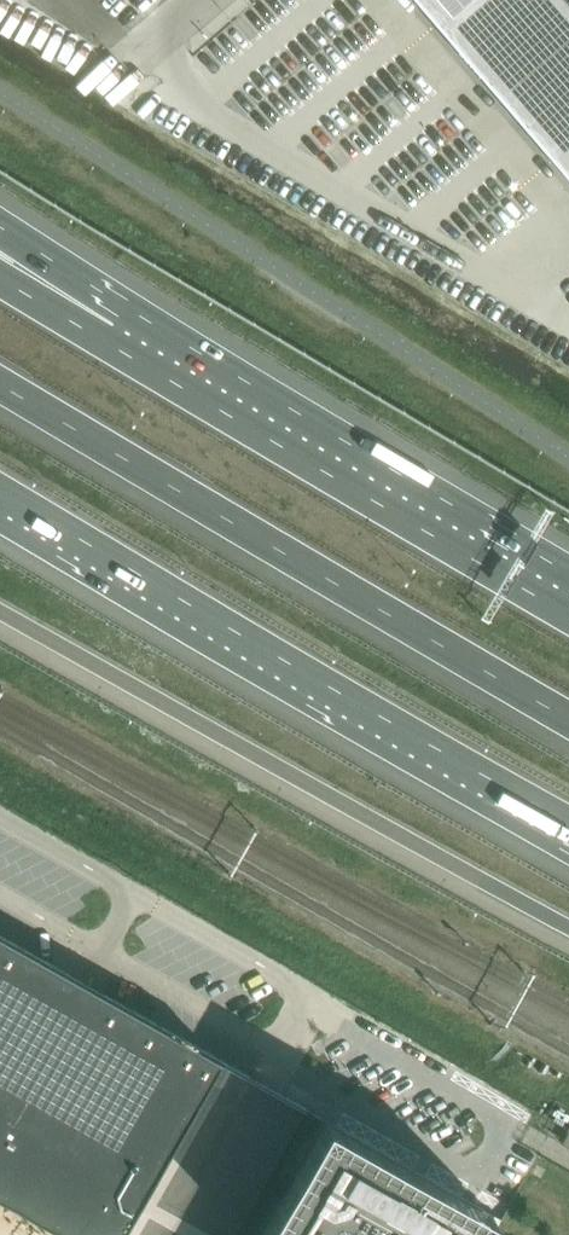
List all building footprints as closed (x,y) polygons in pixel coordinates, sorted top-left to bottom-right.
[(568,181),(568,0),(414,0),(568,181)] [(66,1234),(235,1234),(305,1108),(294,1101),(285,1096),(281,1094),(251,1077),(104,994),(74,977),(52,965),(0,935),(0,1198),(66,1234)] [(323,1118),(305,1108),(235,1234),(257,1234),(323,1118)] [(257,1234),(480,1234),(492,1214),(323,1118),(257,1234)] [(0,1198),(0,1234),(66,1234),(0,1198)] [(501,1219),(492,1214),(480,1234),(492,1234),(501,1219)]
